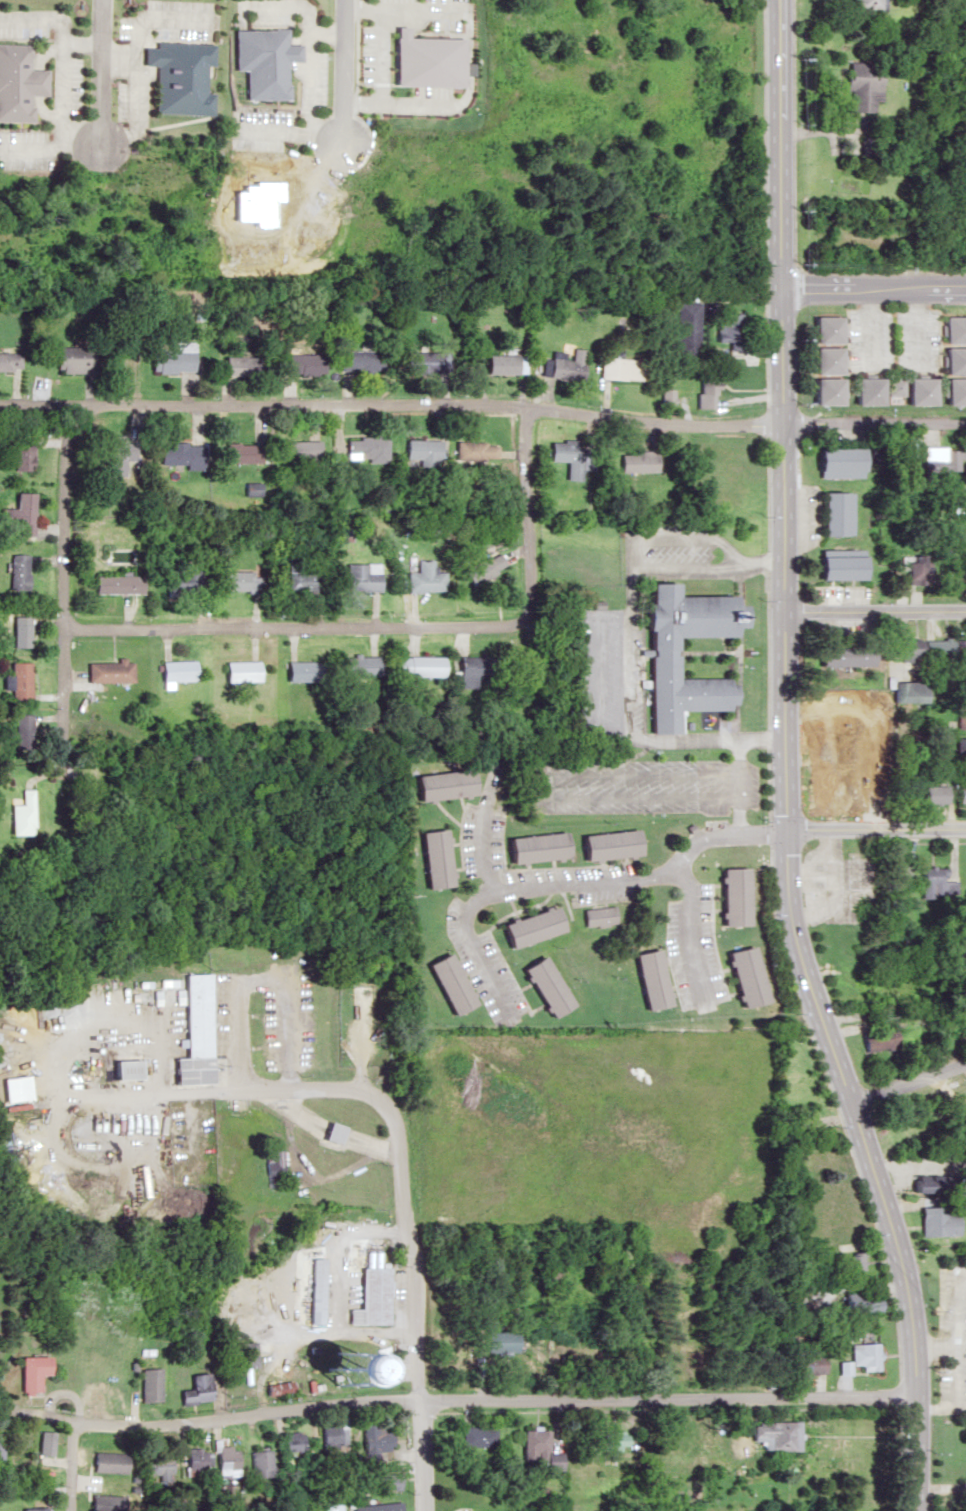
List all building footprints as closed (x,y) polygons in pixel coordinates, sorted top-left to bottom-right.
[(876,10),(877,0),(840,0),(840,9),(876,10)] [(229,69),(238,70),(238,99),(280,99),(281,60),(295,60),(296,43),(283,43),(283,28),(229,28),(229,69)] [(213,43),(144,39),(142,65),(151,65),(149,112),(207,115),(209,91),(202,91),(204,64),(211,65),(213,43)] [(30,69),(30,43),(0,42),(0,120),(28,121),(28,94),(43,94),(44,69),(30,69)] [(842,89),(846,89),(846,110),(870,111),(870,101),(877,101),(878,62),(843,61),(842,89)] [(698,356),(698,302),(675,302),(675,356),(698,356)] [(727,349),(741,349),(741,313),(714,313),(714,342),(727,342),(727,349)] [(965,342),(965,315),(939,315),(939,342),(965,342)] [(835,342),(835,316),(807,316),(807,342),(835,342)] [(145,351),(145,371),(189,372),(190,341),(164,341),(164,351),(145,351)] [(834,347),(806,347),(806,374),(834,374),(834,347)] [(544,376),(578,380),(582,349),(569,348),(568,353),(548,351),(544,376)] [(938,348),(938,373),(965,373),(965,348),(938,348)] [(335,350),(335,370),(375,370),(375,350),(335,350)] [(448,372),(448,351),(401,351),(401,372),(448,372)] [(19,373),(19,353),(0,353),(0,373),(19,373)] [(318,374),(318,353),(275,353),(275,374),(318,374)] [(483,372),(518,372),(518,353),(483,353),(483,372)] [(89,355),(52,355),(52,372),(89,372),(89,355)] [(254,375),(254,357),(217,357),(217,375),(254,375)] [(638,358),(597,357),(597,378),(638,379),(638,358)] [(715,375),(695,375),(695,407),(715,407),(715,375)] [(805,405),(836,405),(836,378),(805,378),(805,405)] [(845,405),(873,405),(873,378),(845,378),(845,405)] [(898,405),(926,405),(926,378),(880,378),(880,395),(898,395),(898,405)] [(936,405),(964,405),(964,378),(936,378),(936,405)] [(659,406),(673,406),(673,389),(659,389),(659,406)] [(102,435),(102,476),(129,476),(129,435),(102,435)] [(15,469),(31,469),(31,437),(15,437),(15,469)] [(384,462),(384,437),(342,437),(342,462),(384,462)] [(401,460),(417,460),(417,466),(437,466),(437,439),(401,439),(401,460)] [(578,480),(579,468),(591,469),(591,450),(578,450),(578,441),(546,440),(546,461),(564,461),(563,480),(578,480)] [(313,441),(278,441),(278,460),(313,460),(313,441)] [(497,442),(456,442),(456,460),(497,460),(497,442)] [(201,443),(154,443),(154,466),(201,466),(201,443)] [(261,443),(221,443),(221,462),(261,462),(261,443)] [(911,443),(896,443),(896,459),(911,459),(911,443)] [(920,448),(920,474),(959,474),(959,448),(920,448)] [(810,471),(857,471),(857,449),(810,449),(810,471)] [(654,452),(618,452),(618,472),(654,472),(654,452)] [(34,536),(34,492),(17,493),(17,509),(8,509),(8,537),(34,536)] [(846,535),(846,492),(813,493),(814,535),(846,535)] [(30,591),(30,555),(11,555),(11,591),(30,591)] [(458,565),(462,581),(502,571),(498,555),(458,565)] [(810,557),(810,580),(854,580),(854,557),(810,557)] [(437,591),(437,572),(426,572),(426,561),(412,561),(412,573),(402,573),(402,591),(437,591)] [(374,591),(374,563),(340,563),(340,591),(374,591)] [(903,584),(928,584),(928,563),(903,563),(903,584)] [(163,591),(198,591),(198,565),(163,565),(163,591)] [(319,591),(319,572),(292,572),(292,567),(283,567),(283,591),(319,591)] [(217,591),(250,591),(250,572),(217,572),(217,591)] [(141,593),(141,575),(96,575),(96,593),(141,593)] [(643,584),(644,677),(626,677),(626,691),(649,691),(649,733),(681,733),(680,711),(730,710),(730,678),(675,678),(675,637),(724,637),(724,627),(739,627),(739,605),(724,605),(723,596),(669,596),(669,583),(643,584)] [(12,648),(31,648),(31,616),(12,616),(12,648)] [(953,639),(953,657),(965,657),(965,639),(953,639)] [(945,656),(945,640),(890,640),(890,656),(945,656)] [(344,675),(376,675),(376,656),(344,656),(344,675)] [(392,676),(440,676),(440,657),(392,657),(392,676)] [(489,687),(489,657),(454,657),(454,687),(489,687)] [(857,666),(857,657),(840,657),(840,666),(857,666)] [(157,661),(157,681),(193,681),(193,661),(157,661)] [(32,702),(32,662),(14,662),(14,702),(32,702)] [(89,662),(89,683),(135,683),(135,662),(89,662)] [(255,662),(223,662),(223,681),(255,681),(255,662)] [(283,681),(318,681),(318,662),(283,662),(283,681)] [(922,703),(922,682),(890,682),(890,703),(922,703)] [(953,702),(953,729),(965,729),(965,702),(953,702)] [(826,731),(802,731),(802,753),(826,753),(826,731)] [(954,738),(954,779),(956,779),(956,803),(965,803),(965,738),(954,738)] [(899,766),(899,791),(919,791),(919,766),(899,766)] [(406,775),(408,801),(470,796),(468,770),(406,775)] [(807,801),(829,801),(829,772),(807,772),(807,801)] [(943,787),(922,787),(922,803),(943,803),(943,787)] [(12,805),(12,835),(35,835),(34,789),(22,789),(22,805),(12,805)] [(417,889),(444,885),(437,829),(409,833),(417,889)] [(640,854),(638,829),(571,836),(574,862),(640,854)] [(501,864),(564,858),(561,832),(498,838),(501,864)] [(887,887),(906,887),(906,860),(887,860),(887,887)] [(716,923),(741,923),(741,866),(716,866),(716,923)] [(955,879),(947,879),(947,867),(918,867),(918,894),(955,894),(955,879)] [(501,947),(559,929),(552,903),(494,921),(501,947)] [(615,924),(613,905),(580,909),(582,927),(615,924)] [(722,949),(734,1005),(758,1000),(747,944),(722,949)] [(658,947),(630,952),(641,1009),(669,1004),(658,947)] [(418,962),(445,1013),(470,1000),(443,949),(418,962)] [(517,966),(545,1017),(569,1004),(540,953),(517,966)] [(170,1084),(209,1082),(205,972),(178,973),(182,1056),(168,1057),(170,1084)] [(896,1045),(892,1025),(857,1033),(861,1052),(896,1045)] [(106,1077),(140,1077),(140,1058),(106,1058),(106,1077)] [(338,1124),(323,1121),(320,1140),(335,1143),(338,1124)] [(940,1214),(940,1205),(915,1206),(916,1236),(953,1234),(952,1213),(940,1214)] [(838,1245),(838,1270),(859,1270),(859,1249),(854,1249),(854,1245),(838,1245)] [(356,1266),(356,1323),(386,1324),(387,1265),(371,1265),(371,1252),(361,1252),(361,1266),(356,1266)] [(318,1323),(316,1258),(304,1258),(305,1323),(318,1323)] [(837,1310),(874,1310),(874,1290),(837,1290),(837,1310)] [(507,1351),(510,1336),(488,1331),(485,1347),(507,1351)] [(874,1342),(846,1342),(846,1365),(857,1365),(857,1370),(874,1370),(874,1342)] [(819,1354),(786,1354),(786,1372),(819,1372),(819,1354)] [(39,1373),(39,1355),(13,1355),(13,1393),(30,1393),(30,1373),(39,1373)] [(130,1367),(130,1401),(151,1401),(151,1367),(130,1367)] [(174,1393),(175,1404),(209,1400),(206,1371),(184,1374),(186,1392),(174,1393)] [(791,1420),(745,1420),(745,1441),(756,1441),(756,1450),(791,1450),(791,1420)] [(360,1423),(360,1458),(373,1458),(373,1450),(390,1450),(390,1423),(360,1423)] [(316,1425),(316,1444),(342,1444),(342,1425),(316,1425)] [(494,1427),(458,1427),(458,1446),(494,1446),(494,1427)] [(545,1429),(518,1429),(518,1461),(542,1461),(542,1470),(559,1471),(559,1452),(545,1452),(545,1429)] [(621,1430),(598,1430),(598,1450),(621,1450),(621,1430)] [(47,1431),(32,1431),(32,1455),(47,1455),(47,1431)] [(301,1449),(299,1431),(278,1433),(279,1451),(301,1449)] [(8,1467),(21,1467),(21,1433),(8,1433),(8,1467)] [(211,1478),(233,1478),(233,1447),(211,1447),(211,1478)] [(180,1475),(204,1475),(204,1449),(180,1449),(180,1475)] [(247,1450),(247,1477),(268,1477),(268,1450),(247,1450)] [(122,1452),(86,1452),(86,1472),(122,1472),(122,1452)] [(165,1479),(165,1452),(141,1452),(141,1479),(165,1479)] [(401,1473),(374,1473),(374,1489),(401,1489),(401,1473)] [(354,1510),(404,1510),(403,1502),(353,1505),(354,1510)]
